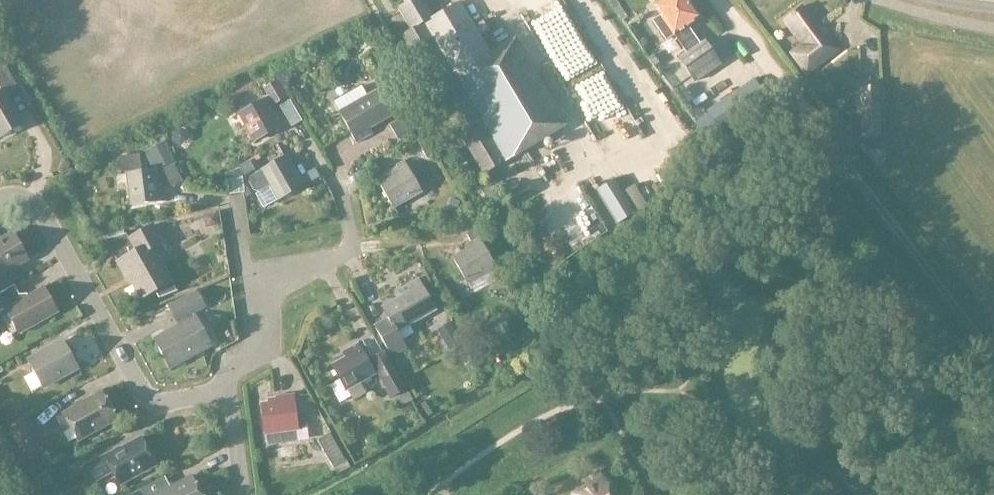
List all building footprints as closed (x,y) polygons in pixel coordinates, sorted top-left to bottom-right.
[(404,4),(396,8),(409,30),(400,35),(482,174),(564,125),(514,40),(490,54),(459,2),(433,17),(423,0),(402,0),(404,4)] [(654,7),(659,15),(652,21),(665,41),(673,35),(686,54),(678,60),(693,81),(719,64),(703,42),(699,45),(686,26),(697,18),(685,0),(664,0),(654,7)] [(800,7),(783,20),(801,45),(790,53),(806,75),(838,50),(814,17),(810,20),(800,7)] [(359,21),(364,31),(370,27),(365,18),(359,21)] [(546,57),(562,81),(591,62),(575,38),(546,57)] [(647,51),(656,65),(667,58),(658,44),(647,51)] [(7,72),(2,63),(0,64),(0,88),(1,91),(0,92),(0,138),(22,125),(7,100),(19,93),(7,72)] [(607,158),(635,145),(601,70),(578,80),(607,145),(602,147),(607,158)] [(275,81),(262,89),(273,106),(285,98),(275,81)] [(859,87),(860,140),(880,139),(879,86),(859,87)] [(349,133),(355,144),(371,134),(368,129),(398,112),(384,87),(339,112),(350,132),(349,133)] [(706,137),(717,130),(719,133),(747,113),(746,112),(758,104),(748,89),(736,96),(707,116),(696,123),(706,137)] [(263,100),(238,115),(253,142),(273,131),(274,131),(285,125),(280,117),(274,120),(263,100)] [(388,126),(396,141),(416,129),(408,115),(388,126)] [(846,131),(838,136),(849,152),(857,147),(846,131)] [(425,137),(416,141),(425,158),(434,154),(425,137)] [(163,142),(143,152),(152,171),(154,170),(154,171),(173,161),(163,142)] [(152,171),(141,172),(138,154),(117,157),(120,176),(126,175),(130,205),(153,202),(153,203),(166,202),(164,192),(161,193),(160,185),(156,186),(154,171),(154,170),(152,171)] [(249,178),(248,182),(253,191),(258,192),(269,186),(277,200),(316,178),(311,170),(300,176),(296,167),(292,169),(286,158),(249,178)] [(419,192),(415,184),(408,172),(409,172),(403,161),(395,165),(398,171),(378,183),(392,208),(418,193),(419,192)] [(595,190),(616,223),(634,212),(612,179),(595,190)] [(195,226),(212,224),(210,204),(193,206),(195,226)] [(116,261),(126,278),(130,276),(133,282),(131,283),(140,299),(154,291),(158,298),(174,289),(151,249),(161,243),(151,226),(127,239),(134,252),(116,261)] [(10,283),(5,272),(27,260),(12,233),(0,240),(0,288),(10,283)] [(473,246),(452,258),(467,283),(494,267),(482,247),(483,247),(477,236),(470,240),(473,246)] [(396,332),(434,310),(420,286),(421,286),(417,278),(397,290),(401,296),(380,307),(387,318),(372,326),(390,358),(405,349),(396,332)] [(4,309),(18,334),(56,313),(42,288),(20,300),(13,286),(0,293),(0,311),(4,309)] [(178,326),(152,340),(168,369),(210,346),(191,313),(204,306),(196,292),(167,307),(177,325),(178,325),(178,326)] [(436,330),(448,351),(461,343),(449,322),(436,330)] [(62,341),(26,361),(41,388),(77,368),(62,341)] [(373,374),(376,372),(391,397),(405,389),(383,351),(369,359),(370,360),(366,362),(362,355),(363,354),(357,343),(342,352),(345,357),(332,365),(340,379),(329,385),(338,403),(349,397),(345,390),(373,374)] [(62,414),(55,418),(63,432),(70,428),(78,441),(116,420),(100,392),(62,414)] [(276,403),(261,405),(265,433),(307,428),(306,416),(294,417),(293,406),(294,406),(292,394),(275,396),(276,403)] [(49,408),(33,414),(39,432),(56,426),(49,408)] [(8,428),(0,432),(0,453),(5,463),(15,458),(4,439),(12,435),(24,456),(41,446),(25,418),(8,428)] [(345,461),(329,433),(316,440),(332,468),(345,461)] [(112,452),(81,469),(90,484),(111,472),(119,486),(155,466),(140,438),(112,453),(112,452)] [(155,494),(200,494),(190,476),(155,494)] [(602,479),(576,494),(612,494),(602,479)]
